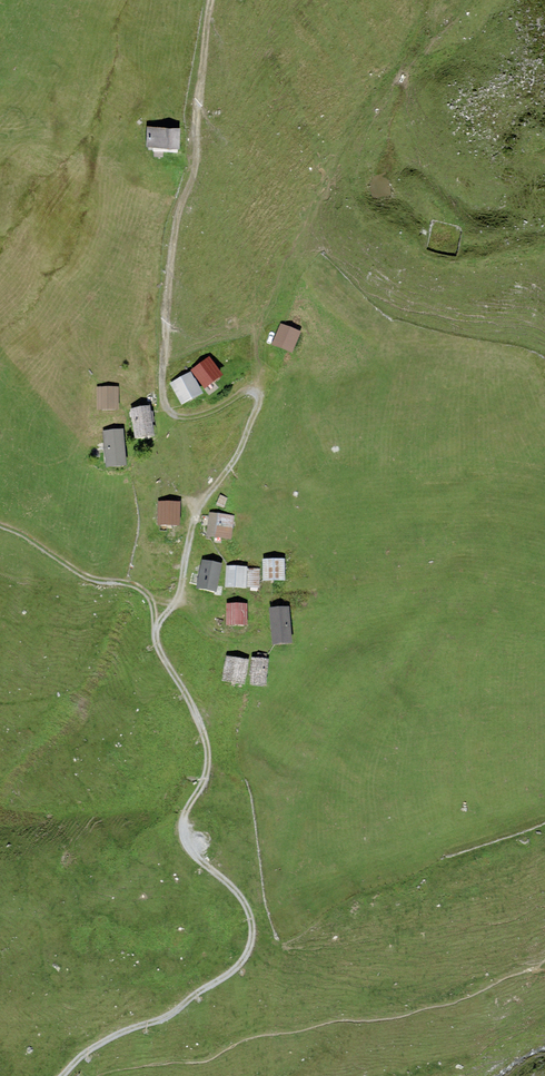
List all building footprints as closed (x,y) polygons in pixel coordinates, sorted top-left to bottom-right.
[(181,128),(147,126),(146,148),(179,149),(181,128)] [(300,336),(280,327),(271,347),(290,357),(300,336)] [(223,379),(209,359),(190,372),(204,392),(223,379)] [(203,397),(191,374),(170,385),(181,408),(203,397)] [(119,413),(119,388),(96,389),(97,414),(119,413)] [(155,441),(150,409),(130,412),(135,443),(155,441)] [(127,470),(123,431),(102,433),(105,472),(127,470)] [(224,507),(227,498),(220,495),(217,504),(224,507)] [(178,505),(155,503),(154,527),(176,529),(178,505)] [(231,541),(234,516),(209,513),(206,539),(231,541)] [(285,583),(284,561),(263,561),(263,584),(285,583)] [(216,597),(222,566),(202,562),(196,594),(216,597)] [(247,569),(247,568),(225,568),(225,592),(247,592),(247,590),(247,569)] [(259,570),(247,569),(247,590),(259,590),(259,570)] [(247,628),(247,605),(226,605),(227,628),(247,628)] [(292,648),(289,608),(269,610),(272,649),(292,648)] [(245,689),(249,661),(226,658),(222,685),(245,689)] [(266,690),(268,661),(251,659),(249,689),(266,690)]
